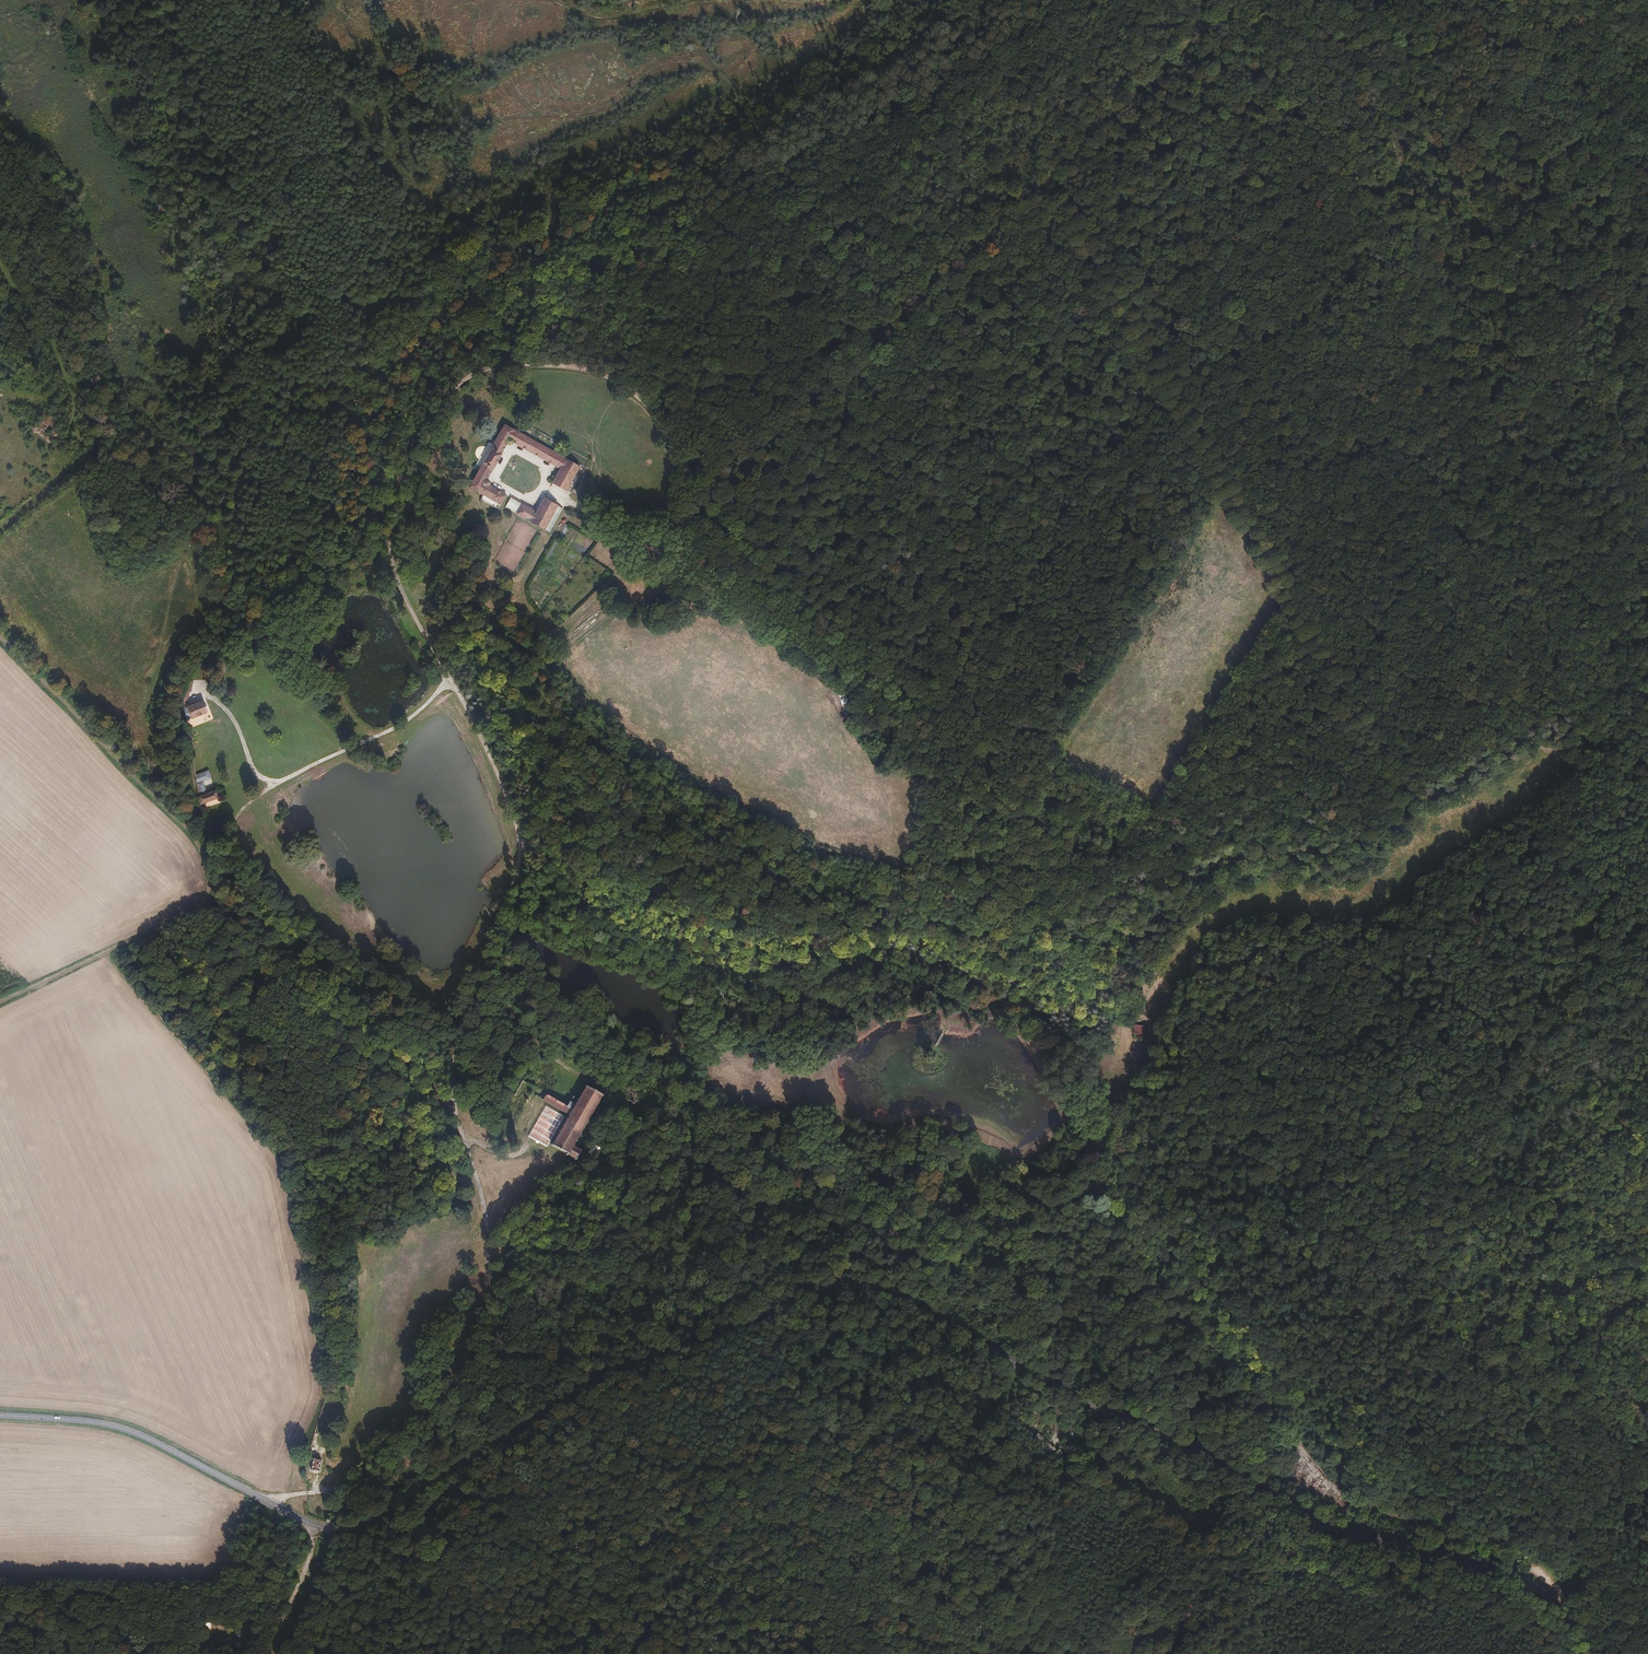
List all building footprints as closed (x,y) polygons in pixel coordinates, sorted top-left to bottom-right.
[(554,86),(567,83),(564,71),(552,74),(554,86)] [(505,425),(495,441),(491,449),(483,463),(478,472),(469,487),(502,505),(508,495),(489,485),(490,482),(487,480),(493,469),(502,454),(508,443),(510,445),(512,444),(514,442),(560,468),(557,474),(558,475),(554,483),(572,493),(575,488),(569,485),(580,466),(505,425)] [(481,462),(489,448),(491,449),(495,441),(492,440),(490,443),(488,442),(475,465),(477,466),(475,470),(478,472),(483,463),(481,462)] [(558,505),(545,498),(538,512),(550,519),(556,509),(558,505)] [(550,519),(538,512),(520,502),(514,512),(544,529),(550,520),(550,519)] [(561,512),(556,509),(550,519),(550,520),(555,523),(561,512)] [(544,529),(550,533),(555,523),(550,520),(544,529)] [(851,712),(844,689),(838,691),(845,714),(851,712)] [(186,720),(206,712),(202,700),(184,708),(185,720),(186,720)] [(216,789),(207,792),(205,782),(197,785),(200,804),(218,797),(216,789)] [(1150,1031),(1142,1030),(1141,1041),(1148,1042),(1150,1031)] [(573,1094),(567,1103),(523,1079),(515,1093),(527,1100),(532,1091),(569,1112),(553,1141),(568,1150),(567,1152),(569,1153),(570,1152),(575,1155),(575,1156),(576,1157),(577,1156),(578,1156),(579,1157),(580,1156),(578,1154),(580,1149),(583,1149),(583,1148),(582,1148),(582,1146),(581,1145),(580,1146),(574,1142),(601,1094),(603,1095),(604,1093),(603,1092),(604,1090),(601,1088),(600,1091),(588,1084),(590,1082),(588,1081),(587,1083),(585,1082),(584,1084),(585,1085),(579,1097),(577,1096),(579,1094),(576,1092),(575,1095),(573,1094)] [(1044,1438),(1038,1432),(1033,1438),(1048,1451),(1052,1445),(1049,1443),(1052,1440),(1047,1435),(1044,1438)] [(1124,1445),(1118,1438),(1113,1441),(1119,1449),(1124,1445)] [(320,1469),(322,1457),(314,1456),(312,1467),(320,1469)] [(372,1493),(380,1491),(378,1484),(370,1487),(372,1493)] [(1304,1499),(1307,1494),(1301,1490),(1298,1496),(1304,1499)] [(483,1499),(481,1494),(475,1497),(478,1504),(482,1502),(481,1500),(483,1499)] [(1311,1503),(1314,1497),(1307,1494),(1304,1499),(1311,1503)] [(305,1506),(305,1518),(320,1517),(318,1517),(318,1511),(314,1511),(314,1505),(305,1506)] [(418,1531),(438,1520),(435,1513),(415,1524),(418,1531)]
